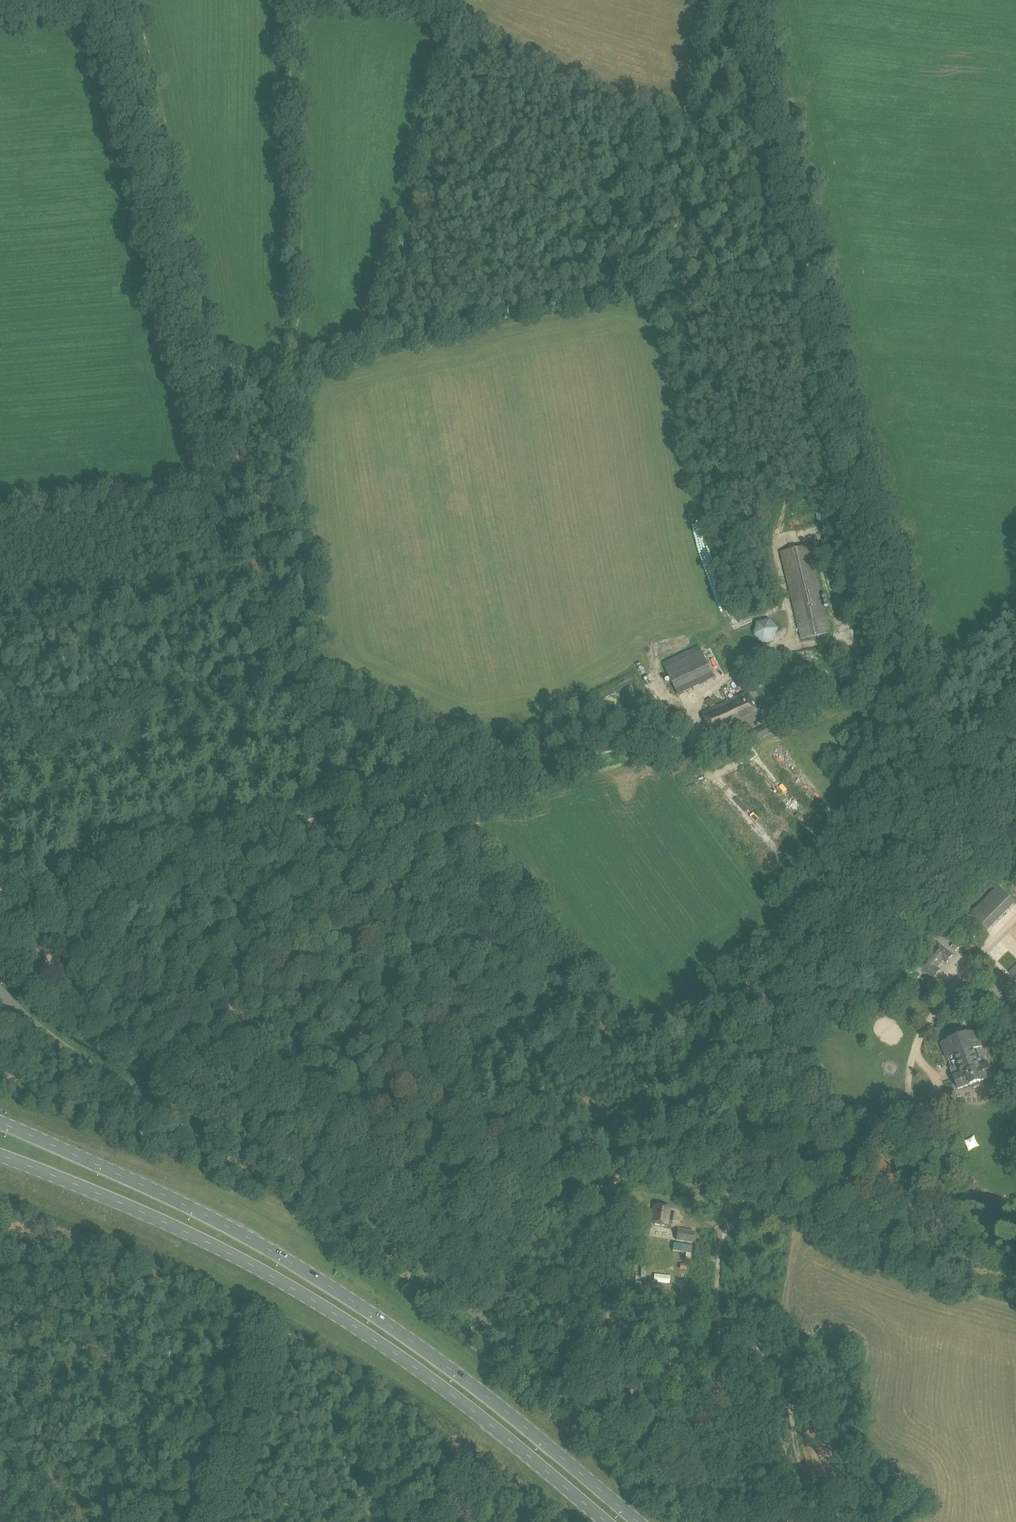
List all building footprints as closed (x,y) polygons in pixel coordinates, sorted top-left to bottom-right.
[(811,544),(780,552),(801,640),(832,633),(811,544)] [(758,622),(754,634),(763,644),(775,641),(779,629),(771,619),(758,622)] [(713,674),(702,651),(699,646),(663,664),(665,668),(676,691),(713,674)] [(748,692),(702,713),(714,738),(760,717),(748,692)] [(758,740),(774,732),(769,723),(754,730),(758,740)] [(939,944),(920,966),(934,978),(940,970),(936,967),(943,960),(946,963),(953,956),(939,944)] [(952,1068),(951,1069),(958,1089),(971,1085),(971,1086),(980,1082),(980,1081),(992,1077),(988,1064),(983,1066),(981,1059),(977,1048),(981,1047),(976,1031),(968,1034),(967,1033),(950,1040),(950,1041),(942,1044),(947,1059),(949,1059),(952,1068)] [(653,1205),(651,1221),(654,1222),(654,1224),(663,1225),(664,1222),(666,1223),(668,1206),(653,1205)] [(678,1229),(676,1241),(693,1243),(694,1231),(678,1229)] [(673,1243),(672,1251),(681,1252),(683,1244),(673,1243)]
